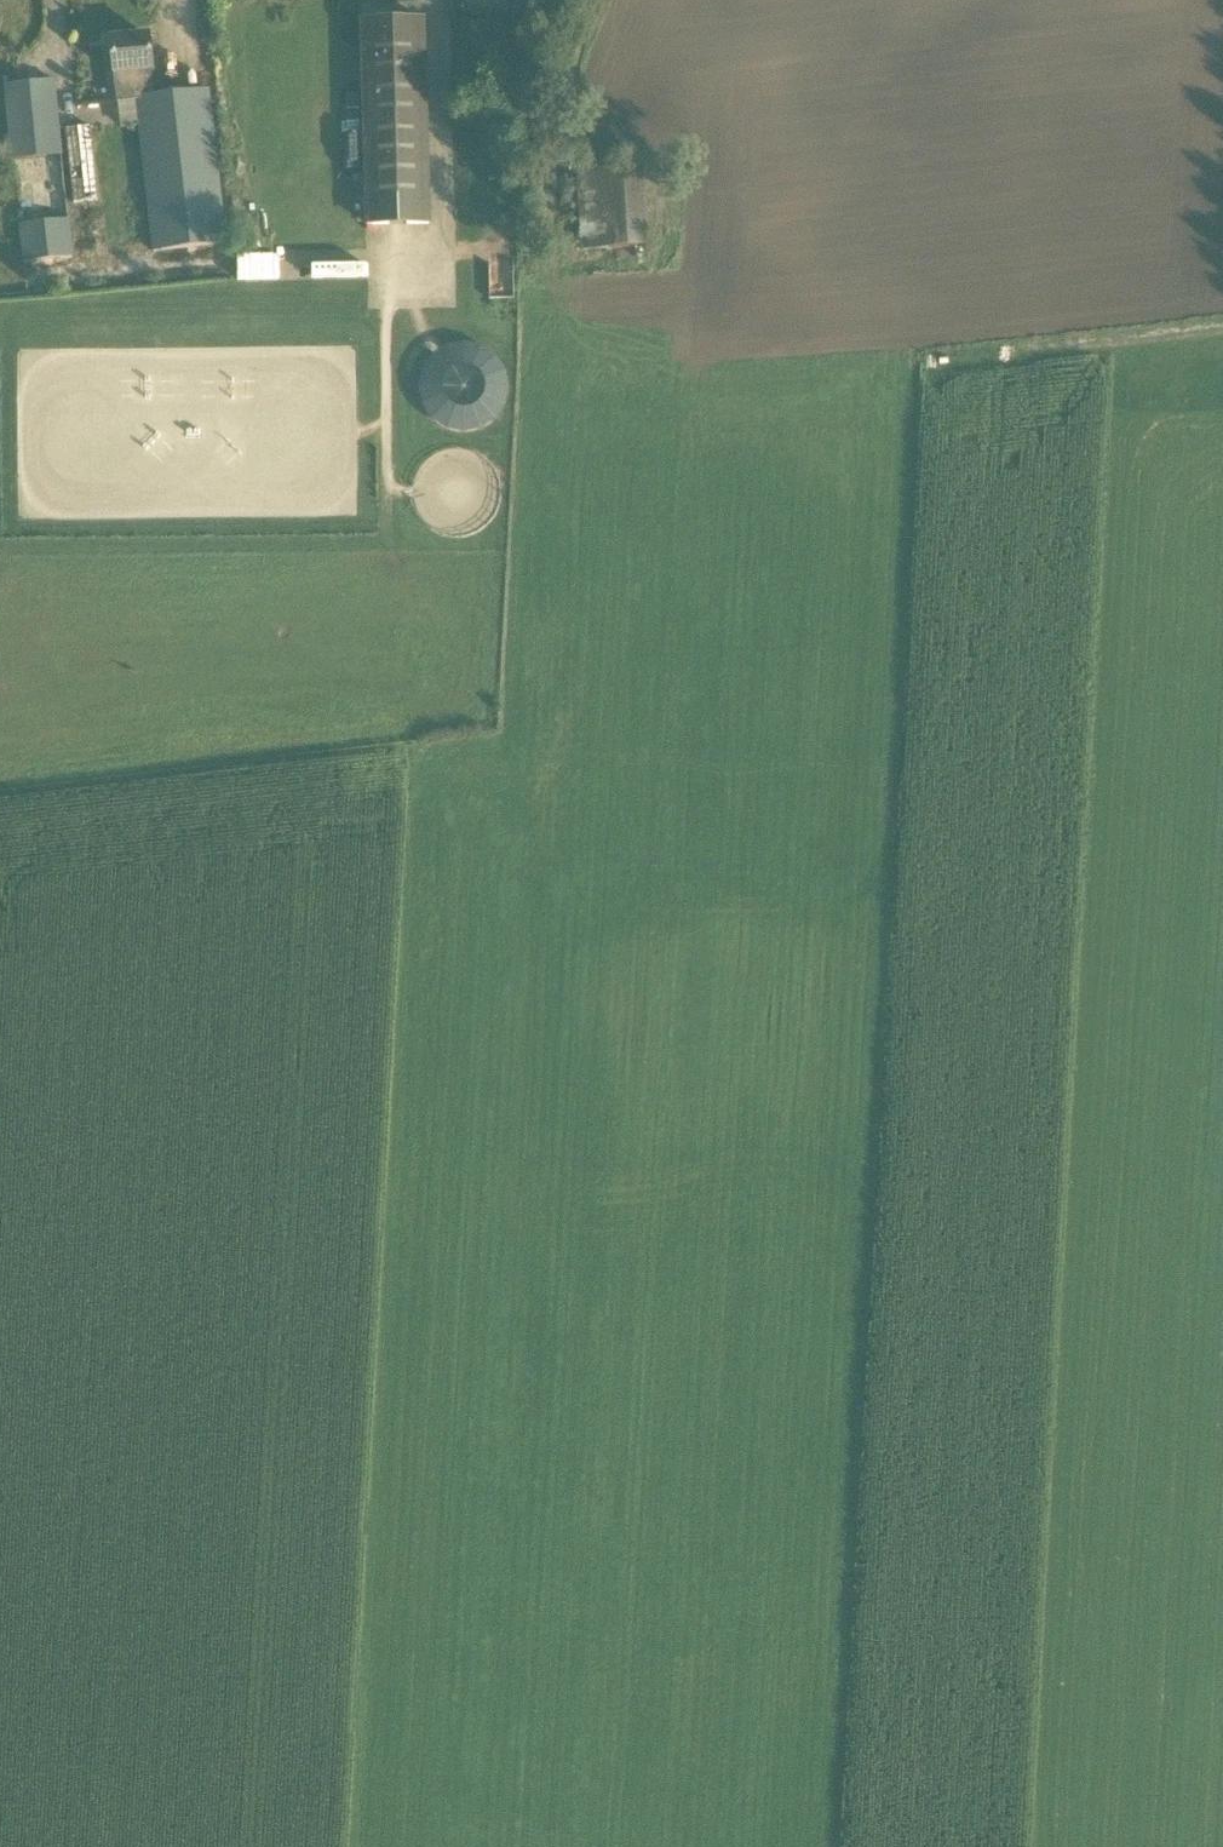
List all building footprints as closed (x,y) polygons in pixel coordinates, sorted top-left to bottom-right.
[(423,225),(422,44),(422,20),(362,21),(362,45),(363,225),(423,225)] [(225,244),(211,115),(208,91),(154,97),(148,36),(109,40),(113,74),(116,102),(136,101),(147,195),(152,238),(159,238),(161,251),(225,244)] [(53,80),(5,85),(8,109),(13,159),(61,154),(60,149),(55,104),(53,80)] [(65,129),(67,148),(73,204),(97,201),(89,127),(65,129)] [(647,246),(643,193),(642,169),(577,173),(579,197),(583,251),(647,246)] [(68,220),(20,225),(24,263),(72,258),(68,220)] [(261,253),(234,252),(233,278),(260,278),(261,253)] [(434,338),(414,414),(492,434),(512,359),(434,338)]
